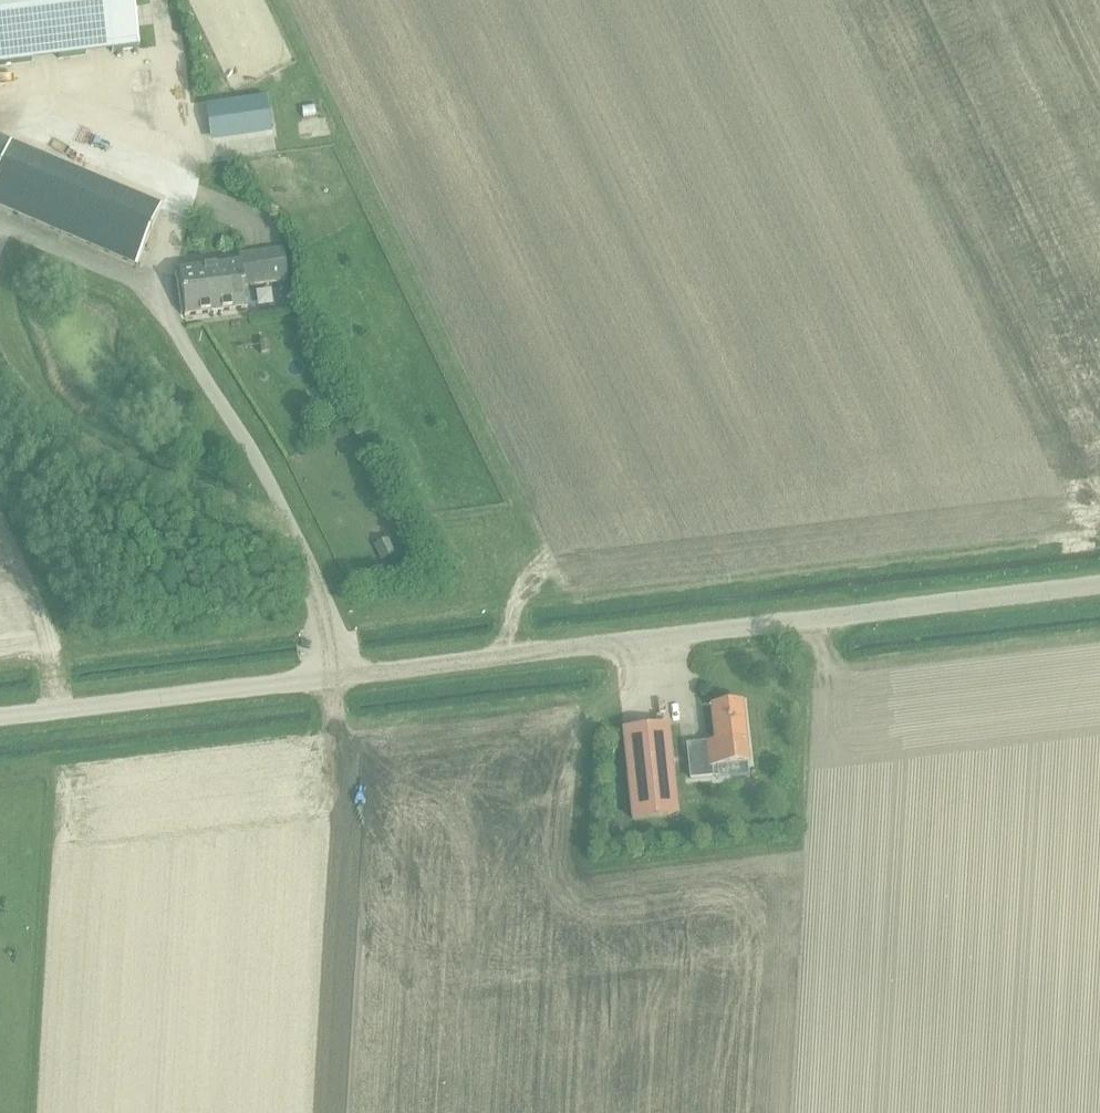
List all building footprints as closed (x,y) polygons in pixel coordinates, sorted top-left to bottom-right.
[(130,0),(0,0),(0,67),(137,49),(130,0)] [(268,93),(207,101),(212,139),(273,131),(268,93)] [(161,209),(10,145),(0,168),(0,208),(137,266),(161,209)] [(247,261),(178,270),(184,317),(247,309),(244,286),(287,280),(283,250),(246,255),(247,261)] [(326,387),(319,390),(323,398),(330,395),(326,387)] [(387,538),(374,545),(382,562),(396,556),(387,538)] [(715,741),(686,744),(690,779),(713,777),(711,764),(734,762),(748,760),(745,741),(746,741),(742,705),(711,708),(715,741)] [(668,726),(623,731),(632,819),(677,815),(668,726)]
